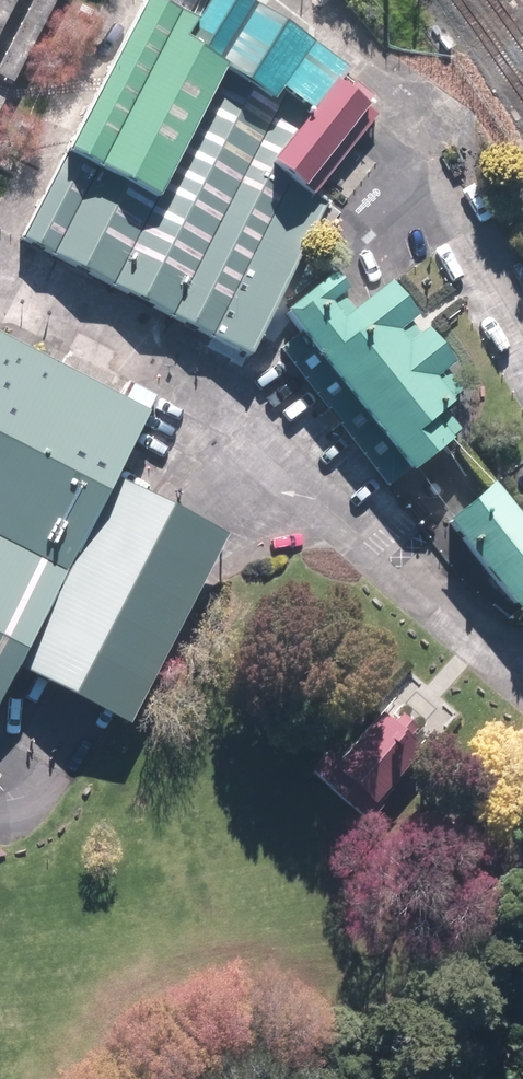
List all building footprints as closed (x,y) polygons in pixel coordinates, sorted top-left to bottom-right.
[(0,73),(0,75),(14,82),(56,0),(38,0),(0,73)] [(17,0),(0,0),(0,33),(17,0)] [(254,352),(266,327),(330,197),(317,192),(276,159),(342,77),(350,68),(289,21),(255,0),(212,0),(202,17),(191,35),(231,63),(161,196),(72,146),(22,236),(144,297),(254,352)] [(72,146),(161,196),(231,63),(191,35),(202,17),(191,12),(167,0),(148,0),(104,83),(72,146)] [(356,88),(342,77),(276,159),(317,192),(382,112),(376,107),(383,99),(371,90),(361,82),(356,88)] [(289,311),(412,467),(460,429),(441,405),(464,387),(449,368),(459,360),(426,318),(422,313),(393,277),(358,304),(335,275),(289,311)] [(73,571),(90,537),(111,496),(121,476),(155,409),(0,330),(0,533),(73,571)] [(137,723),(234,532),(121,476),(111,496),(90,537),(73,571),(35,645),(24,666),(122,716),(137,723)] [(446,522),(515,609),(522,603),(522,511),(499,481),(446,522)] [(73,571),(0,533),(0,714),(24,666),(35,645),(73,571)] [(331,748),(314,768),(374,819),(393,797),(380,787),(415,746),(420,741),(411,734),(419,725),(411,719),(403,712),(395,721),(383,711),(378,716),(342,758),(331,748)]
